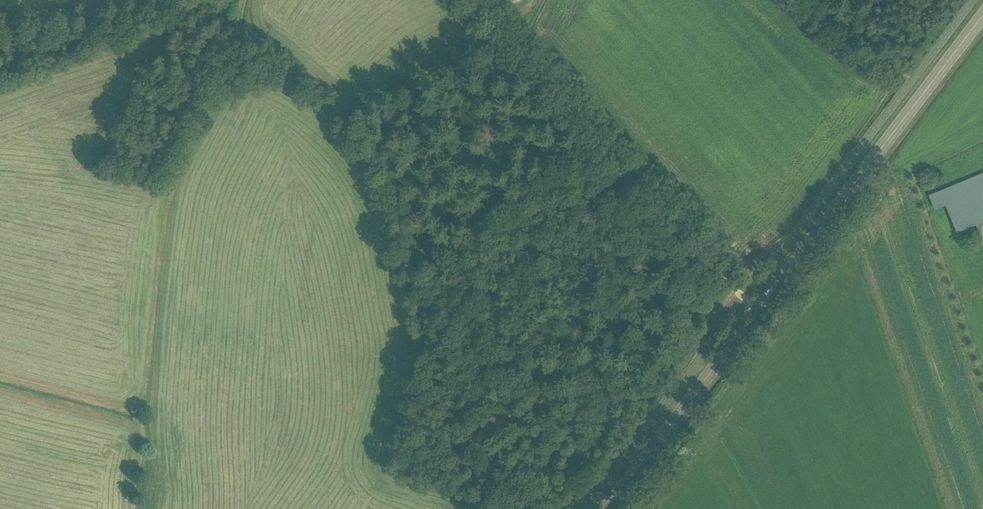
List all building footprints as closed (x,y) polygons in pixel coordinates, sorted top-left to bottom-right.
[(935,209),(945,205),(957,232),(976,225),(982,241),(982,173),(935,194),(933,190),(928,192),(930,196),(929,196),(935,209)]
